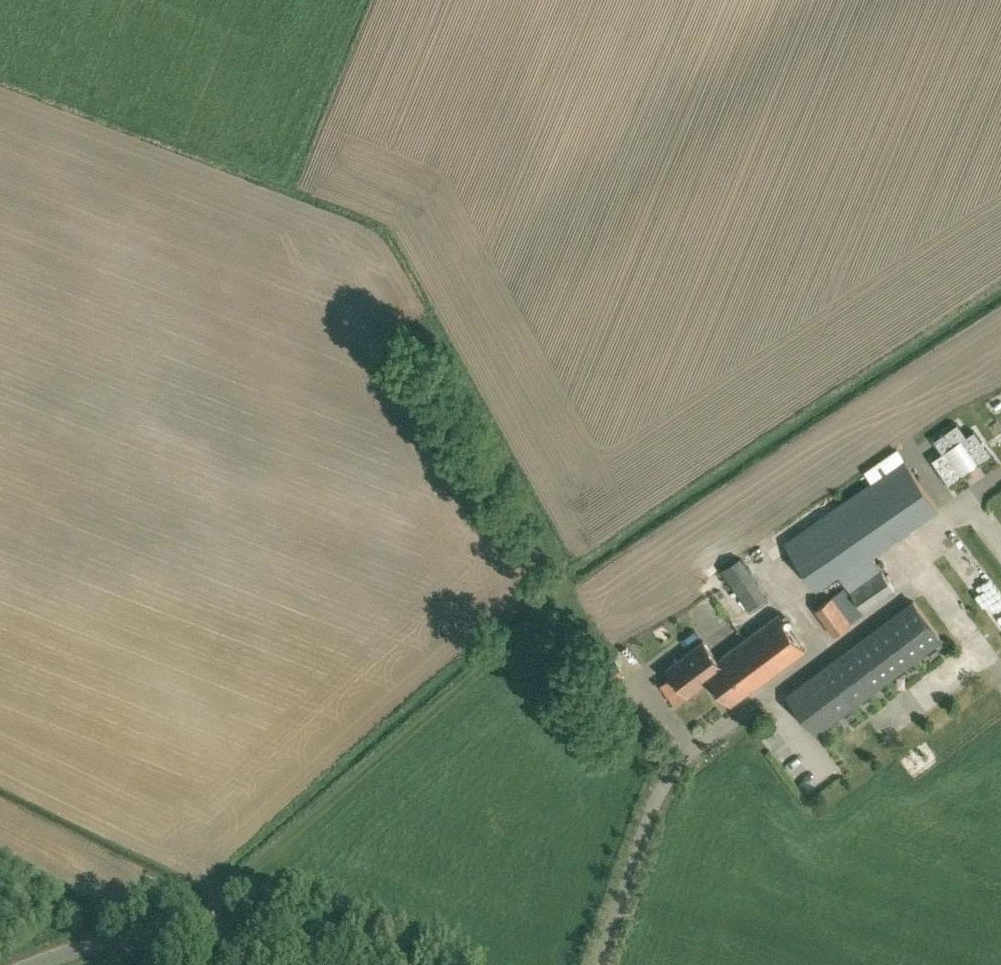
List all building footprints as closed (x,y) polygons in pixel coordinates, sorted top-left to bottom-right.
[(834,634),(866,611),(866,612),(896,590),(881,568),(872,556),(939,509),(905,459),(784,541),(817,588),(839,572),(848,585),(815,609),(834,634)] [(768,543),(752,555),(767,575),(793,556),(786,547),(776,554),(768,543)] [(741,556),(721,570),(748,609),(768,595),(741,556)] [(941,638),(913,601),(788,694),(816,732),(941,638)] [(711,688),(717,684),(731,702),(748,690),(749,691),(805,648),(777,612),(722,655),(722,656),(718,659),(703,640),(668,667),(688,694),(705,681),(711,688)] [(799,776),(810,767),(782,732),(771,740),(799,776)]
